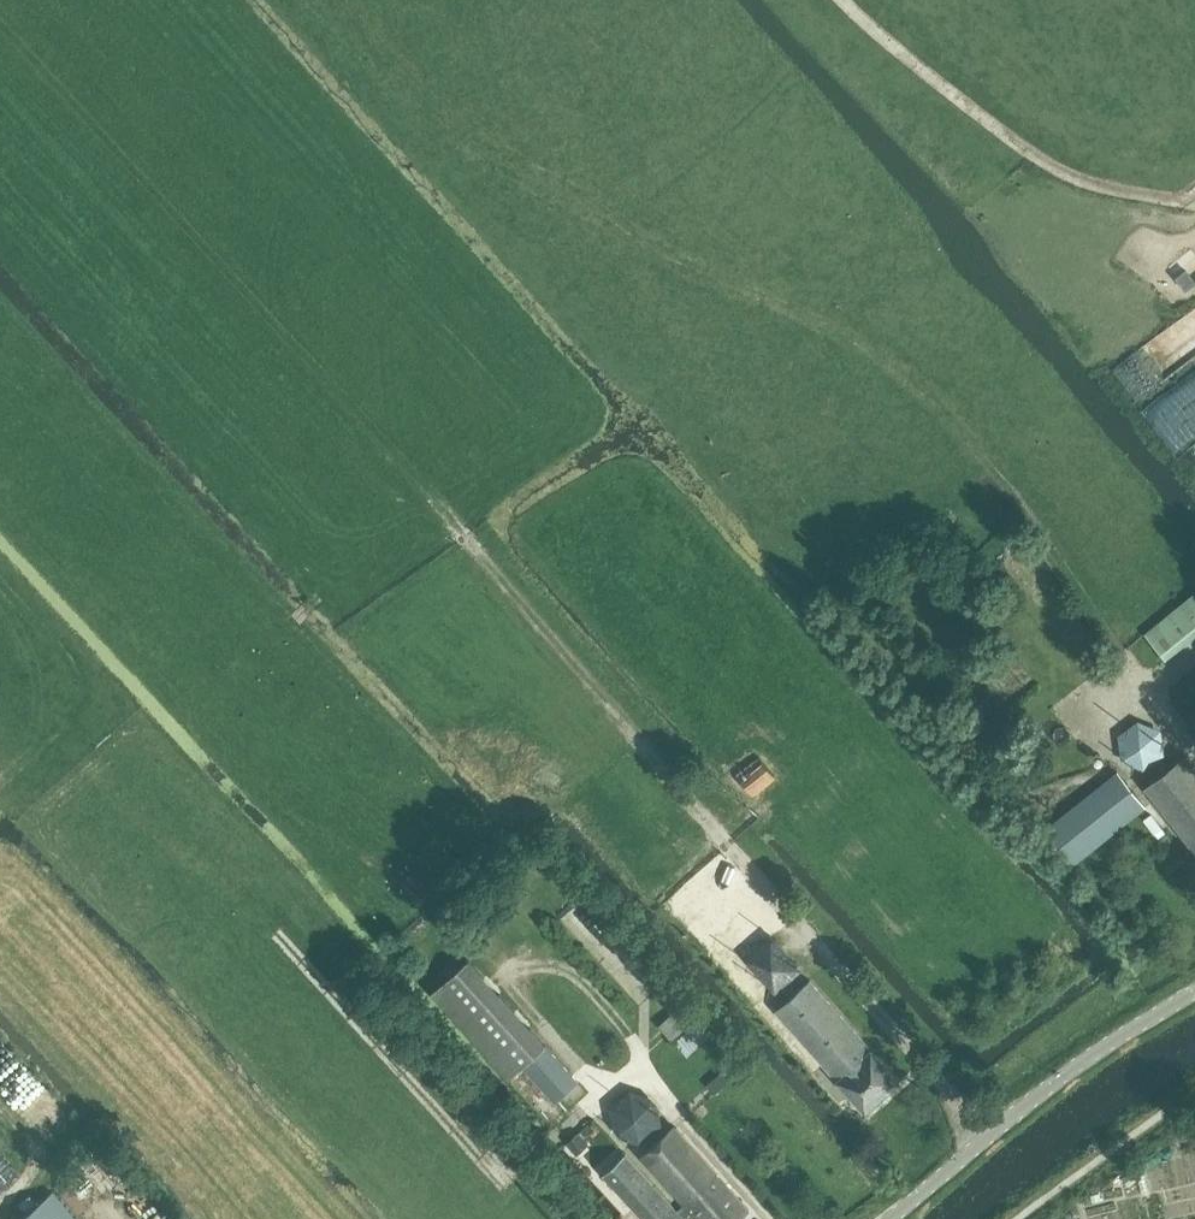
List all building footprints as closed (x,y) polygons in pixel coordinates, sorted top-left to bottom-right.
[(1145,632),(1167,659),(1194,636),(1194,592),(1145,632)] [(1117,736),(1120,762),(1144,773),(1165,756),(1162,730),(1138,720),(1117,736)] [(1194,847),(1194,765),(1185,752),(1145,784),(1194,847)] [(736,773),(751,794),(774,779),(759,757),(736,773)] [(1047,825),(1075,860),(1147,803),(1119,767),(1047,825)] [(1153,812),(1144,819),(1155,833),(1164,826),(1153,812)] [(742,954),(772,989),(800,966),(769,930),(742,954)] [(433,991),(511,1077),(526,1064),(558,1100),(580,1080),(470,958),(433,991)] [(777,1008),(866,1110),(900,1080),(811,978),(777,1008)] [(656,1023),(667,1037),(690,1020),(678,1005),(656,1023)] [(673,1040),(687,1057),(715,1035),(701,1018),(673,1040)] [(705,1083),(712,1092),(728,1079),(721,1070),(705,1083)] [(605,1105),(609,1126),(616,1134),(636,1141),(657,1122),(654,1101),(646,1093),(625,1086),(605,1105)] [(605,1172),(648,1218),(689,1218),(695,1214),(700,1218),(738,1218),(750,1209),(673,1125),(641,1155),(689,1207),(682,1213),(626,1152),(605,1172)] [(580,1131),(569,1141),(578,1152),(589,1142),(580,1131)] [(18,1218),(63,1218),(45,1197),(18,1218)]
